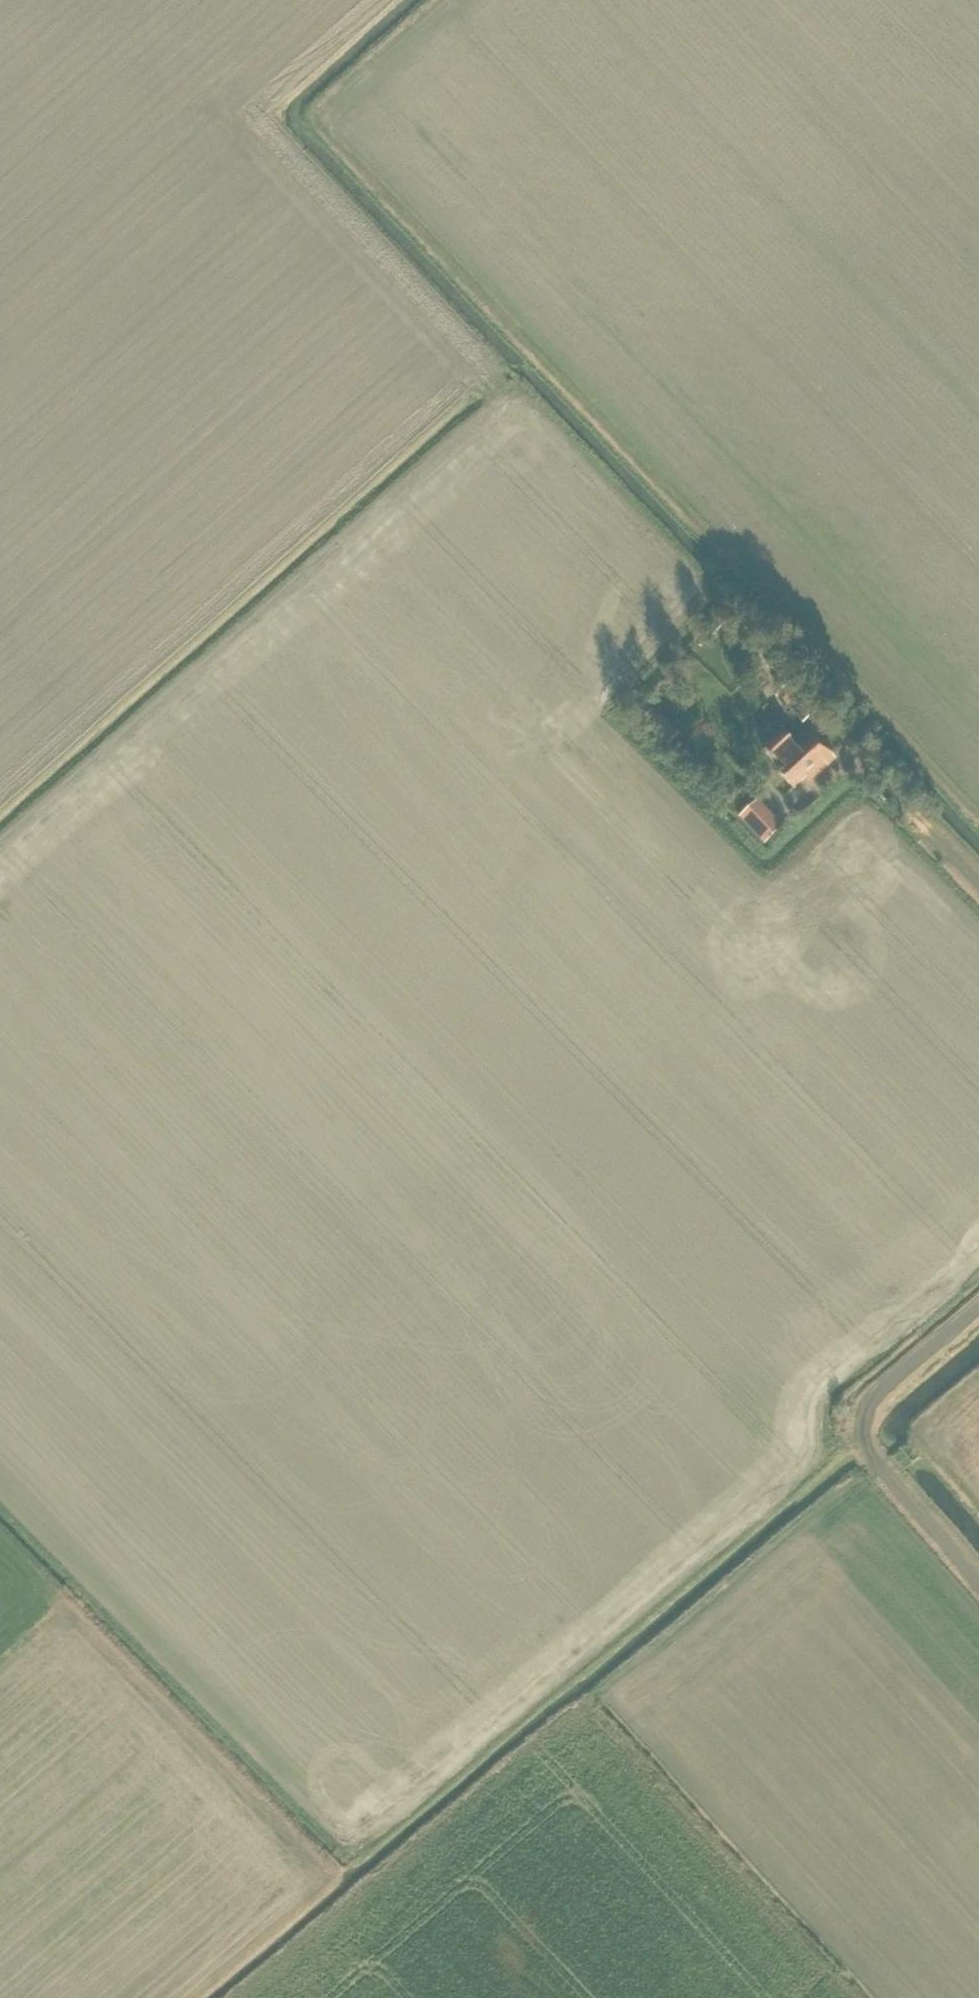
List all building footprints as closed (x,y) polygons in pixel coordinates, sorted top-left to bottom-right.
[(779,771),(795,789),(807,777),(811,782),(837,759),(815,734),(784,762),(786,764),(779,771)] [(749,828),(765,813),(757,804),(741,819),(749,828)]
